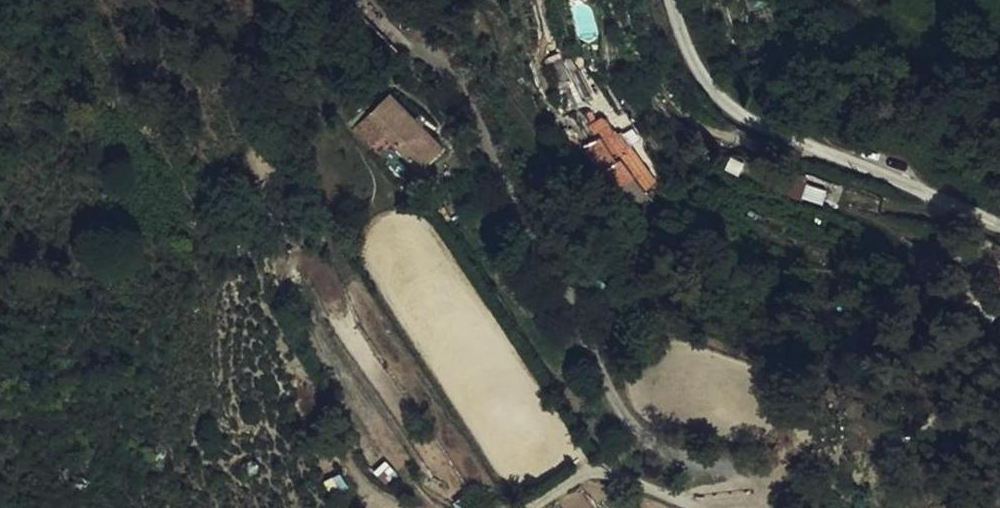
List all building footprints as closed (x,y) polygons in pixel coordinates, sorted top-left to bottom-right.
[(405,83),(392,98),(385,105),(401,122),(436,158),(461,136),(424,94),(405,83)] [(386,137),(401,122),(385,105),(368,117),(386,137)] [(657,194),(633,158),(627,161),(610,135),(587,149),(602,172),(613,164),(640,205),(657,194)] [(476,496),(481,501),(483,499),(475,488),(455,507),(462,507),(476,496)] [(476,496),(462,507),(473,507),(481,501),(476,496)]
